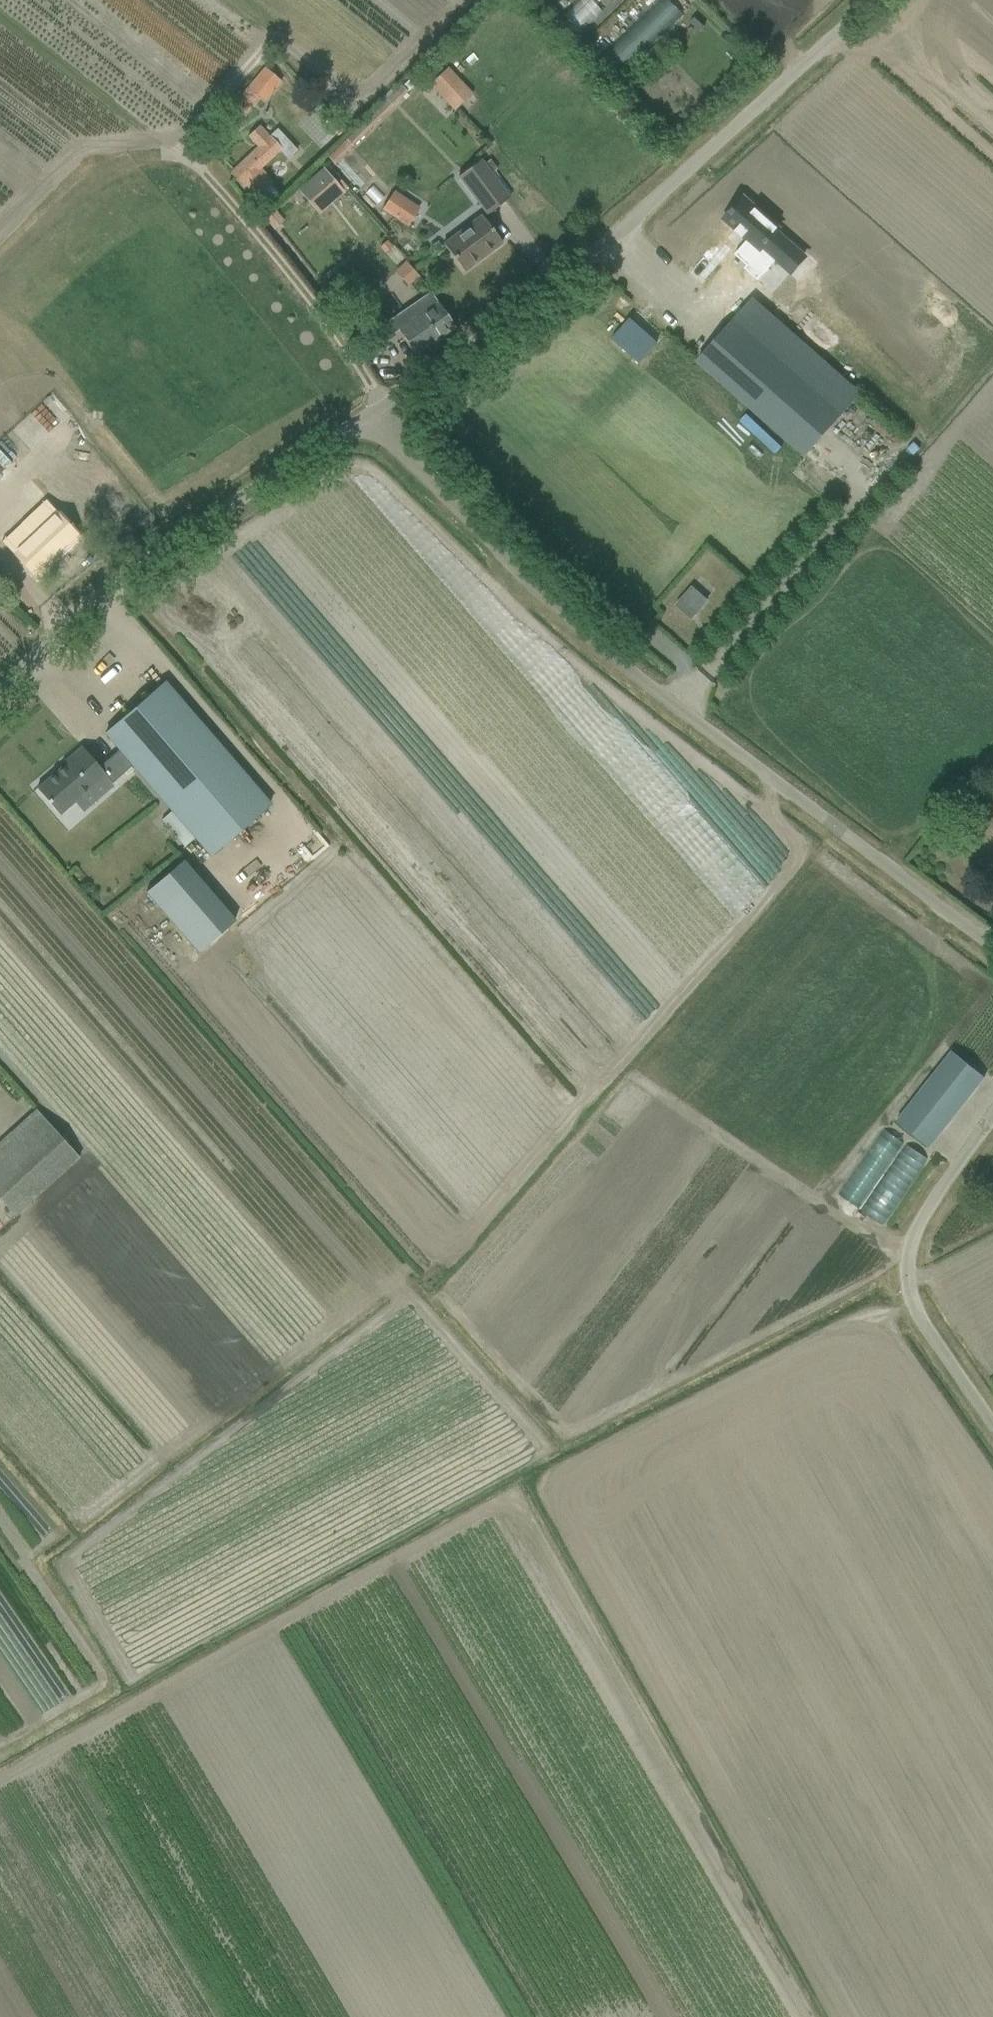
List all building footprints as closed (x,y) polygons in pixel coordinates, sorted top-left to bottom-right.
[(674,2),(608,63),(624,80),(690,18),(674,2)] [(281,82),(263,67),(227,107),(241,119),(258,100),(262,103),(281,82)] [(454,111),(457,109),(473,94),(449,68),(430,86),(454,111)] [(407,82),(402,87),(408,93),(413,88),(407,82)] [(322,120),(329,115),(320,104),(314,110),(322,120)] [(230,174),(241,186),(261,208),(277,194),(269,186),(272,182),(260,169),(280,150),(288,159),(297,151),(277,130),(269,137),(259,126),(248,136),(258,147),(230,174)] [(458,177),(487,215),(509,198),(481,160),(458,177)] [(324,170),(298,191),(310,207),(336,185),(324,170)] [(407,201),(397,216),(414,227),(424,212),(407,201)] [(743,204),(724,226),(747,247),(734,262),(746,273),(743,276),(756,288),(775,267),(778,270),(792,255),(776,240),(779,237),(743,204)] [(275,211),(265,219),(274,230),(283,222),(275,211)] [(502,243),(490,227),(481,216),(443,244),(452,256),(464,272),(502,243)] [(407,262),(396,271),(407,284),(418,275),(407,262)] [(455,327),(438,302),(438,303),(429,290),(386,321),(370,298),(351,311),(375,347),(394,335),(393,334),(399,331),(415,354),(455,327)] [(753,299),(697,362),(712,375),(805,456),(860,394),(768,312),(753,299)] [(639,363),(656,345),(627,320),(611,338),(639,363)] [(57,493),(68,478),(58,471),(48,486),(57,493)] [(65,520),(42,496),(37,502),(39,504),(0,540),(0,541),(21,562),(34,577),(79,535),(65,520)] [(691,586),(674,605),(691,620),(708,601),(691,586)] [(131,714),(105,735),(116,748),(132,766),(209,856),(271,804),(166,683),(142,704),(131,714)] [(83,747),(40,786),(62,811),(105,771),(115,782),(132,766),(116,748),(99,764),(83,747)] [(186,846),(151,878),(204,938),(240,906),(186,846)] [(897,1121),(929,1146),(983,1078),(952,1052),(897,1121)] [(29,1202),(78,1158),(35,1111),(0,1143),(0,1200),(15,1216),(29,1202)] [(911,1149),(874,1217),(895,1228),(932,1160),(911,1149)]
